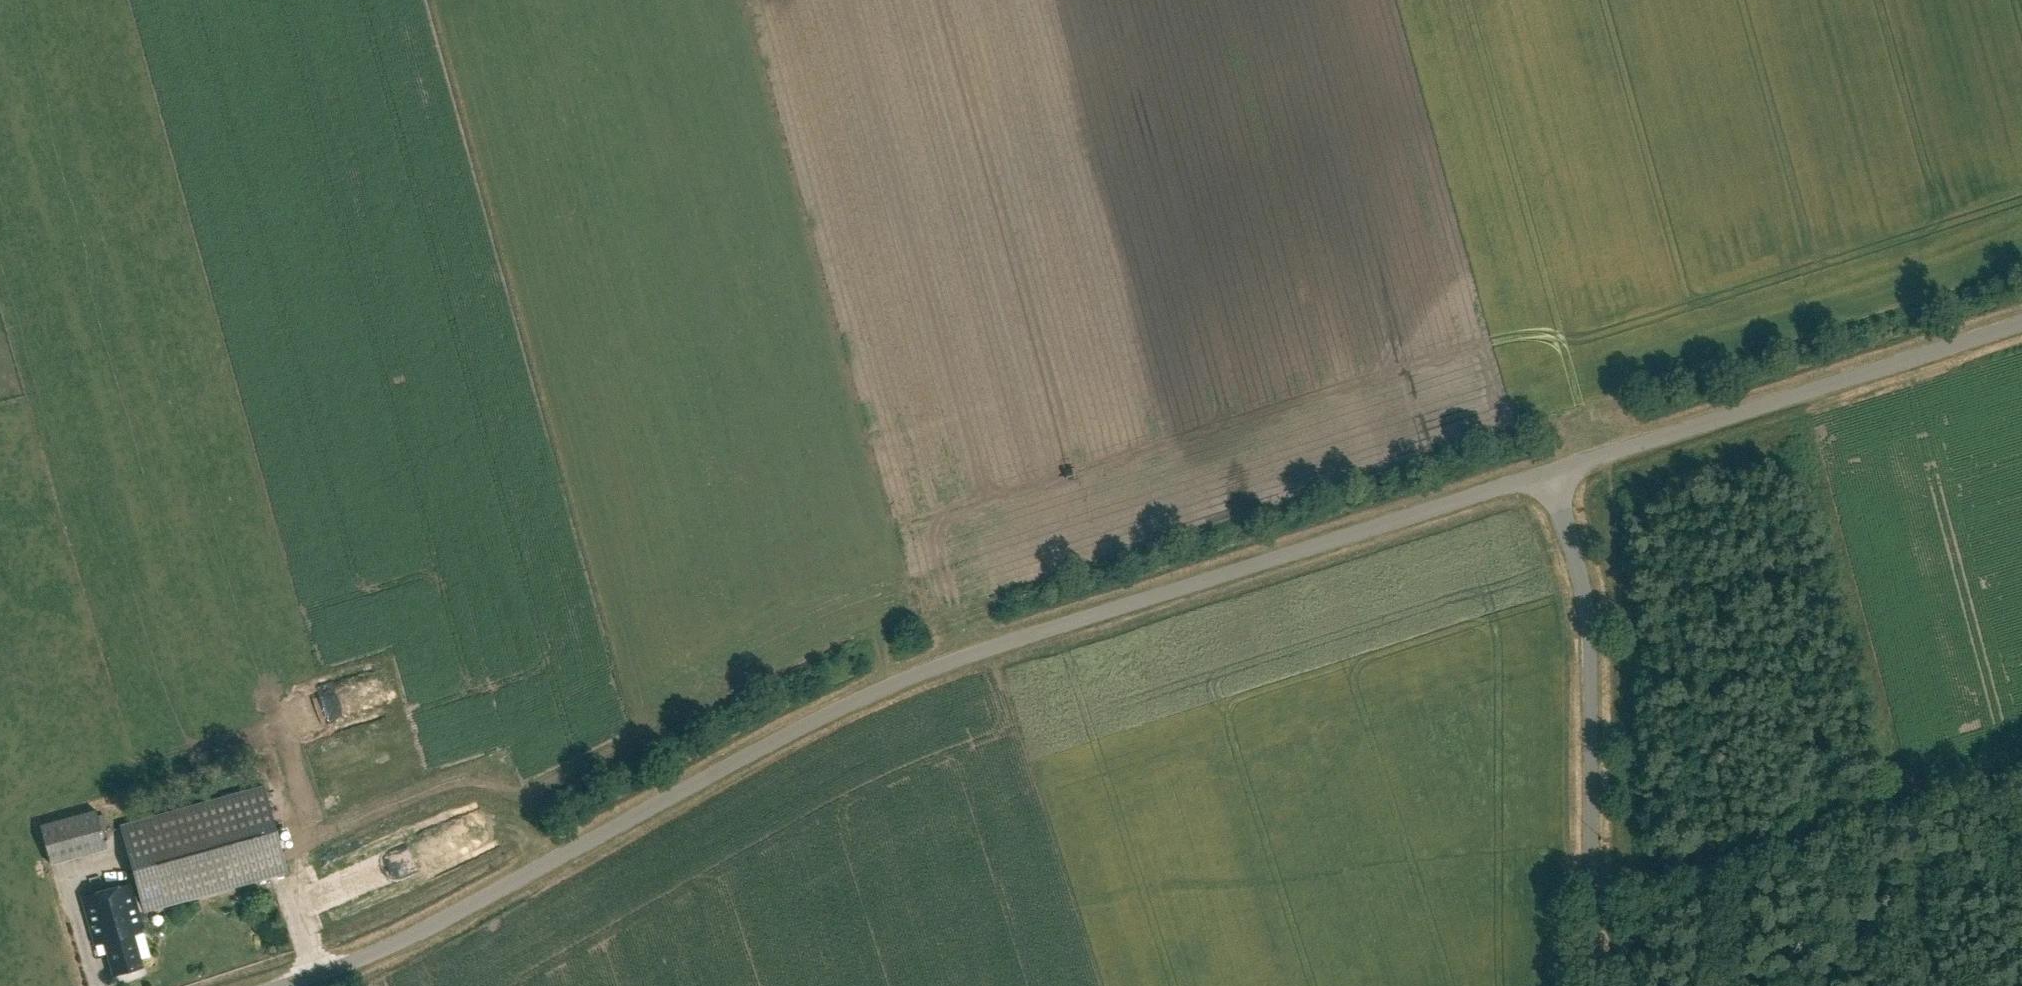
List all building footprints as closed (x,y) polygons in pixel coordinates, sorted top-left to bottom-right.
[(144,913),(288,873),(264,787),(120,827),(141,902),(135,904),(129,885),(82,897),(95,945),(104,943),(113,975),(141,967),(132,935),(142,932),(137,913),(143,911),(144,913)] [(49,866),(105,850),(106,850),(95,810),(39,826),(49,866)]
